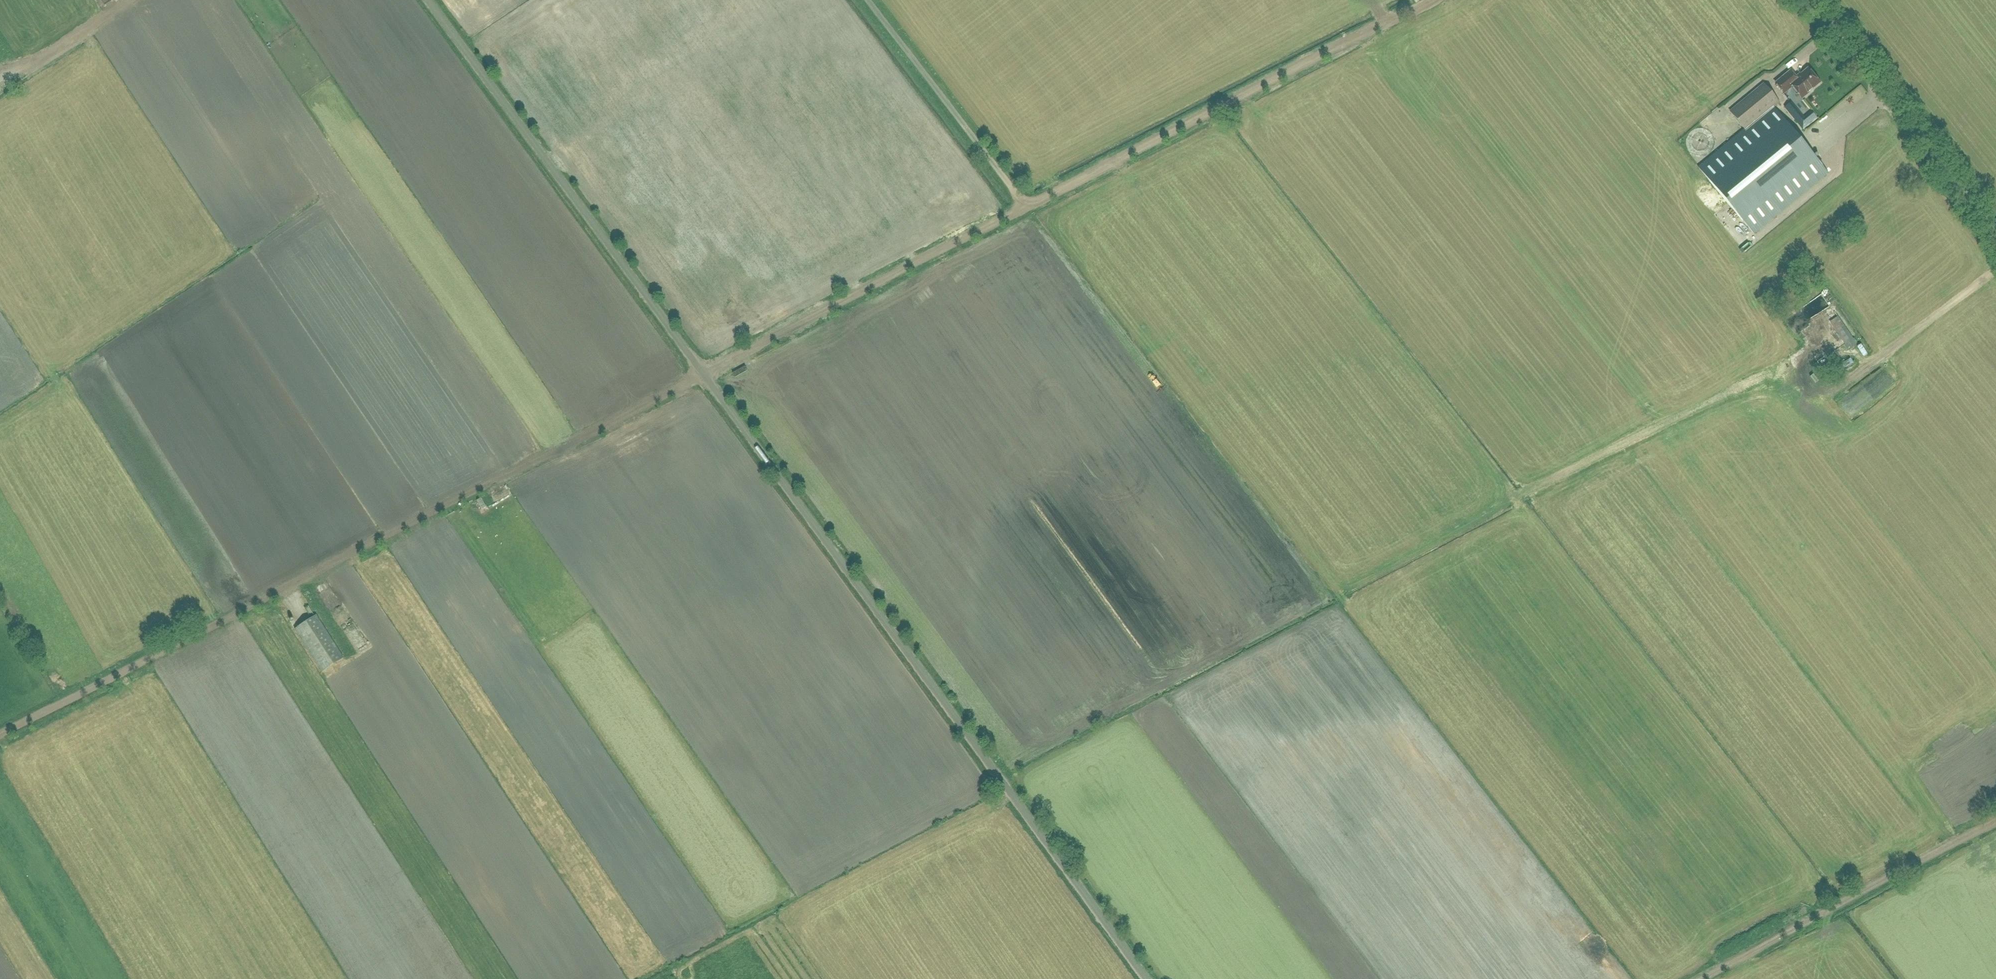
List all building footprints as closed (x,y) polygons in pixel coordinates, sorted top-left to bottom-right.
[(1453,22),(1458,19),(1451,5),(1446,8),(1453,22)] [(1354,14),(1357,21),(1368,16),(1365,9),(1354,14)] [(1345,54),(1355,48),(1353,44),(1343,51),(1345,54)] [(1820,82),(1808,68),(1797,78),(1791,70),(1776,82),(1785,93),(1792,87),(1801,98),(1809,92),(1808,92),(1820,82)] [(1764,84),(1730,112),(1745,130),(1779,102),(1764,84)] [(1793,201),(1827,172),(1773,107),(1700,167),(1753,234),(1793,201)] [(1699,122),(1701,127),(1711,122),(1709,117),(1699,122)] [(1853,340),(1837,317),(1829,323),(1845,345),(1844,346),(1847,351),(1857,344),(1854,339),(1853,340)] [(1867,376),(1858,382),(1861,386),(1870,380),(1867,376)] [(322,673),(343,659),(342,658),(343,658),(315,616),(294,630),(322,673)] [(351,634),(355,640),(359,637),(355,631),(351,634)]
